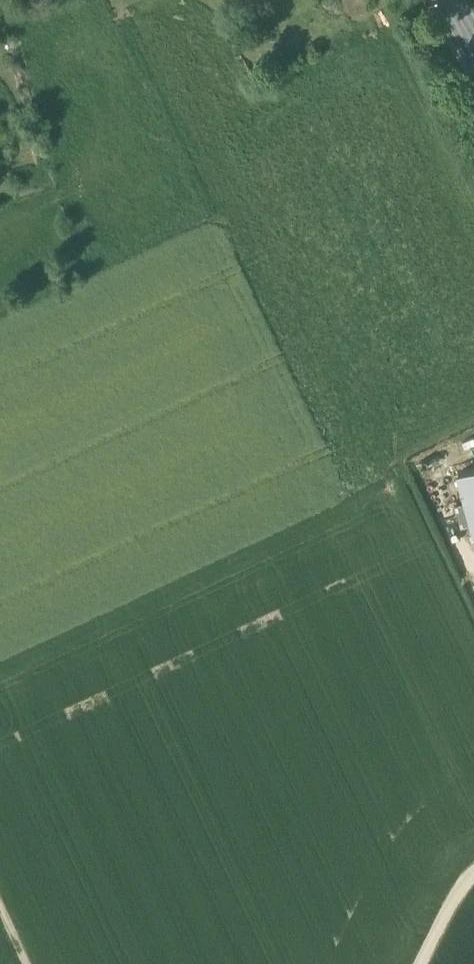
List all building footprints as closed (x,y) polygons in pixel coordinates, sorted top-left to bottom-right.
[(458,471),(473,531),(473,466),(458,471)]
